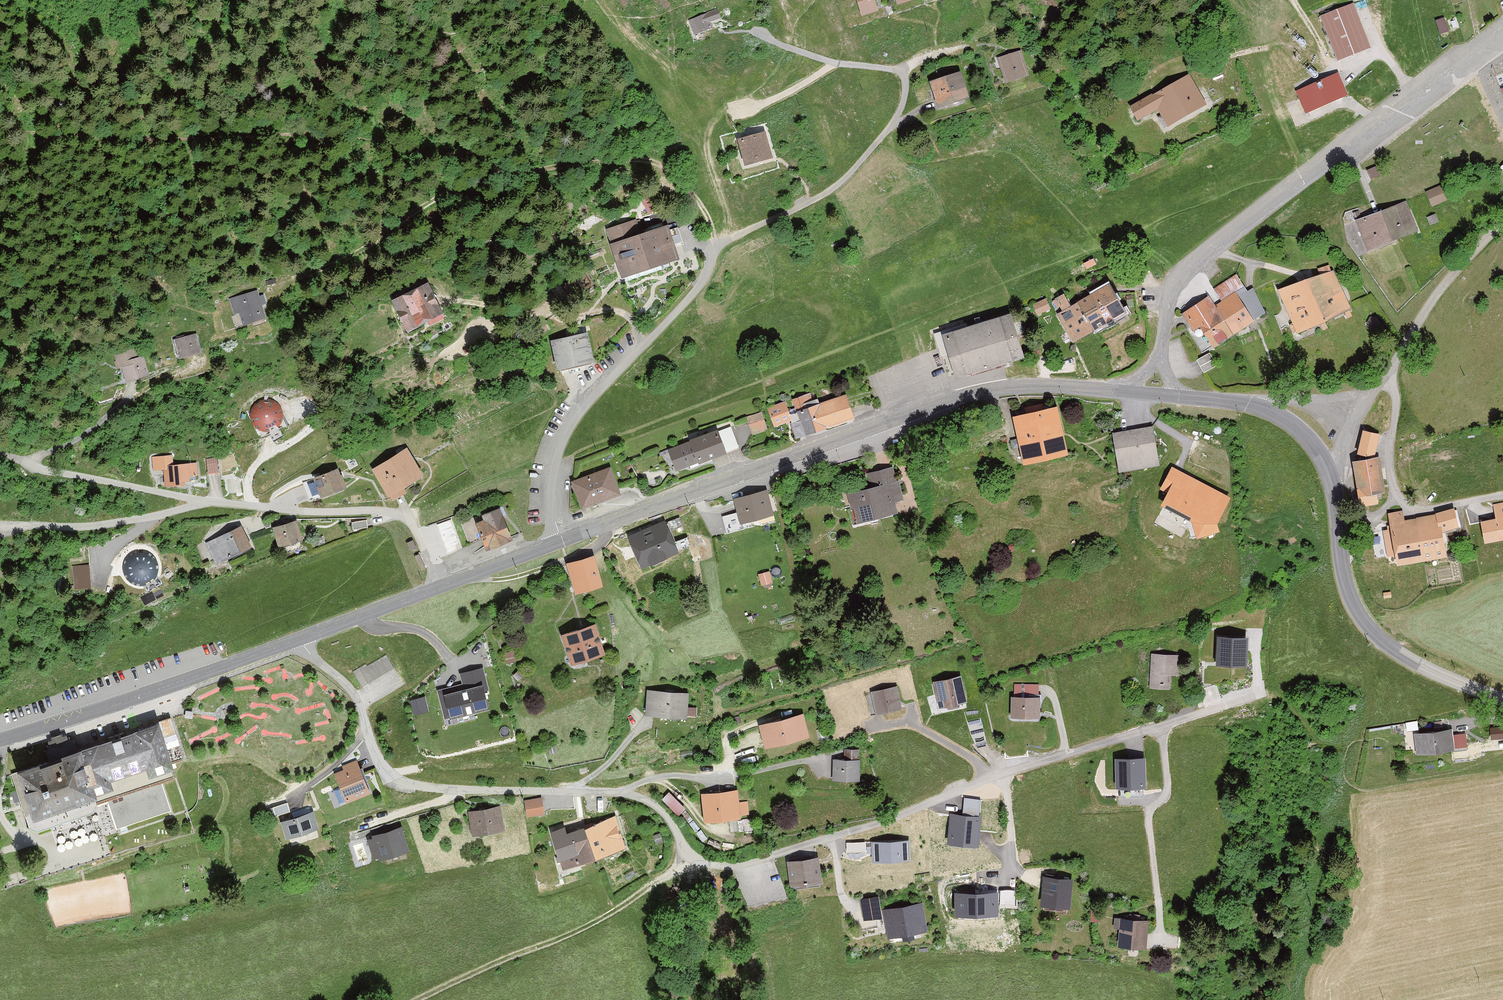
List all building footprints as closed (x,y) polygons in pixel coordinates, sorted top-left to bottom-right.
[(859,18),(879,13),(875,0),(854,0),(859,18)] [(1317,17),(1333,61),(1367,49),(1350,4),(1317,17)] [(687,41),(698,39),(694,18),(683,20),(687,41)] [(997,58),(1006,85),(1029,78),(1020,51),(997,58)] [(1157,108),(1167,127),(1204,108),(1187,74),(1123,107),(1131,122),(1157,108)] [(928,85),(936,111),(969,101),(961,75),(928,85)] [(1293,94),(1302,114),(1343,96),(1334,76),(1293,94)] [(736,141),(742,168),(771,161),(765,134),(736,141)] [(1440,185),(1423,192),(1430,207),(1447,200),(1440,185)] [(1350,221),(1360,248),(1413,228),(1403,201),(1350,221)] [(606,232),(620,281),(680,264),(670,228),(645,236),(641,222),(606,232)] [(1095,257),(1070,267),(1074,276),(1099,265),(1095,257)] [(1274,288),(1293,331),(1346,307),(1328,265),(1274,288)] [(1204,294),(1179,309),(1202,347),(1259,312),(1234,270),(1208,285),(1216,298),(1210,302),(1204,294)] [(381,295),(396,330),(432,316),(418,281),(381,295)] [(1076,297),(1094,326),(1120,310),(1103,283),(1076,297)] [(239,314),(243,328),(266,321),(261,306),(266,305),(264,296),(259,297),(257,291),(229,299),(234,315),(239,314)] [(1053,313),(1071,341),(1094,326),(1076,297),(1067,303),(1059,292),(1051,298),(1059,310),(1053,313)] [(1048,296),(1034,302),(1039,313),(1053,307),(1048,296)] [(935,332),(948,375),(1011,356),(999,314),(935,332)] [(174,340),(179,361),(201,355),(196,334),(174,340)] [(540,343),(546,372),(588,364),(583,335),(540,343)] [(122,369),(126,384),(149,377),(143,357),(138,359),(135,348),(114,354),(118,370),(122,369)] [(1198,357),(1205,371),(1216,365),(1209,352),(1198,357)] [(807,390),(787,398),(795,418),(785,422),(791,436),(849,415),(841,391),(817,400),(816,396),(811,398),(807,390)] [(271,432),(278,427),(282,419),(281,410),(275,403),(267,401),(258,403),(252,410),(250,419),(254,427),(262,432),(271,432)] [(770,425),(786,419),(779,401),(763,407),(770,425)] [(1047,403),(1004,413),(1015,460),(1058,449),(1047,403)] [(741,413),(748,431),(763,425),(756,407),(741,413)] [(1107,432),(1113,470),(1153,464),(1148,425),(1107,432)] [(661,448),(669,469),(719,451),(711,427),(681,437),(682,440),(661,448)] [(1375,455),(1381,432),(1366,427),(1359,451),(1375,455)] [(372,472),(388,501),(425,482),(410,453),(372,472)] [(164,471),(165,489),(185,488),(185,484),(189,484),(189,478),(197,478),(196,464),(171,466),(171,456),(152,457),(153,472),(164,471)] [(1347,460),(1353,496),(1380,492),(1374,456),(1347,460)] [(208,475),(218,473),(217,459),(206,460),(208,475)] [(847,488),(854,519),(896,510),(894,501),(903,499),(895,464),(866,471),(869,484),(847,488)] [(566,481),(577,510),(616,495),(605,466),(566,481)] [(1219,497),(1170,470),(1160,488),(1166,491),(1158,505),(1201,529),(1219,497)] [(309,480),(316,501),(344,492),(336,471),(309,480)] [(734,497),(740,522),(774,513),(768,488),(734,497)] [(475,521),(486,549),(514,538),(500,502),(482,510),(485,517),(475,521)] [(1476,544),(1502,538),(1502,503),(1488,506),(1490,518),(1472,521),(1476,544)] [(1417,558),(1411,517),(1402,518),(1401,510),(1381,513),(1388,562),(1417,558)] [(1451,511),(1411,517),(1417,558),(1442,554),(1439,530),(1453,528),(1451,511)] [(274,524),(279,544),(303,538),(297,518),(274,524)] [(353,529),(368,527),(366,519),(352,521),(353,529)] [(629,534),(641,565),(681,550),(669,519),(629,534)] [(437,525),(448,553),(461,548),(451,520),(437,525)] [(209,540),(220,560),(249,546),(239,525),(209,540)] [(149,579),(153,576),(155,571),(155,566),(154,562),(151,557),(147,554),(143,553),(138,553),(133,555),(129,558),(127,562),(126,566),(126,571),(128,575),(131,579),(135,581),(140,582),(145,581),(149,579)] [(411,556),(418,572),(424,569),(417,554),(411,556)] [(566,563),(574,592),(602,584),(594,555),(566,563)] [(762,584),(773,581),(770,569),(759,572),(762,584)] [(108,574),(89,571),(86,585),(105,589),(108,574)] [(562,633),(572,663),(604,653),(594,623),(562,633)] [(1247,636),(1217,635),(1216,663),(1246,664),(1247,636)] [(1151,654),(1149,687),(1171,688),(1171,676),(1177,676),(1179,655),(1151,654)] [(366,664),(353,671),(362,686),(394,667),(387,655),(367,666),(366,664)] [(933,681),(937,707),(967,701),(962,676),(933,681)] [(445,691),(451,715),(489,705),(483,681),(445,691)] [(1006,696),(1006,715),(1035,715),(1035,701),(1039,701),(1039,693),(1026,693),(1026,683),(1011,683),(1011,696),(1006,696)] [(869,691),(874,713),(903,707),(898,685),(869,691)] [(647,688),(646,712),(687,715),(689,690),(647,688)] [(416,712),(430,709),(426,694),(412,697),(416,712)] [(761,723),(767,745),(808,735),(803,712),(761,723)] [(19,772),(12,774),(29,826),(39,830),(93,812),(97,805),(96,803),(108,799),(117,826),(170,809),(161,781),(173,777),(169,767),(174,766),(172,760),(183,757),(174,732),(176,732),(171,717),(75,749),(73,743),(68,740),(66,734),(62,735),(61,733),(52,736),(53,738),(47,740),(49,746),(47,750),(50,757),(18,768),(19,772)] [(1493,735),(1502,735),(1502,724),(1493,724),(1493,735)] [(1415,732),(1416,752),(1456,748),(1454,728),(1415,732)] [(860,756),(861,747),(846,746),(845,755),(860,756)] [(834,759),(834,779),(858,780),(859,759),(834,759)] [(1144,759),(1118,759),(1118,785),(1144,785),(1144,759)] [(334,772),(346,802),(370,793),(356,760),(342,765),(344,769),(334,772)] [(701,792),(704,820),(740,816),(738,788),(701,792)] [(671,789),(664,796),(680,812),(688,805),(671,789)] [(524,799),(527,814),(544,811),(541,797),(524,799)] [(964,798),(962,815),(978,816),(980,800),(964,798)] [(468,810),(472,833),(504,827),(500,804),(468,810)] [(281,820),(286,837),(318,826),(313,810),(281,820)] [(962,815),(950,814),(947,845),(979,848),(981,817),(978,816),(962,815)] [(551,829),(562,866),(626,846),(616,815),(567,830),(566,825),(551,829)] [(367,838),(373,857),(379,855),(380,858),(408,849),(401,825),(372,834),(373,836),(367,838)] [(909,838),(872,840),(873,860),(910,858),(909,838)] [(848,840),(849,849),(868,848),(868,839),(848,840)] [(788,859),(792,884),(820,880),(817,856),(788,859)] [(1068,879),(1045,878),(1044,908),(1066,910),(1068,879)] [(998,894),(954,895),(954,916),(998,915),(998,894)] [(860,898),(864,918),(883,915),(879,895),(860,898)] [(885,909),(890,937),(926,931),(922,902),(885,909)] [(1122,918),(1120,947),(1143,948),(1145,919),(1122,918)]
